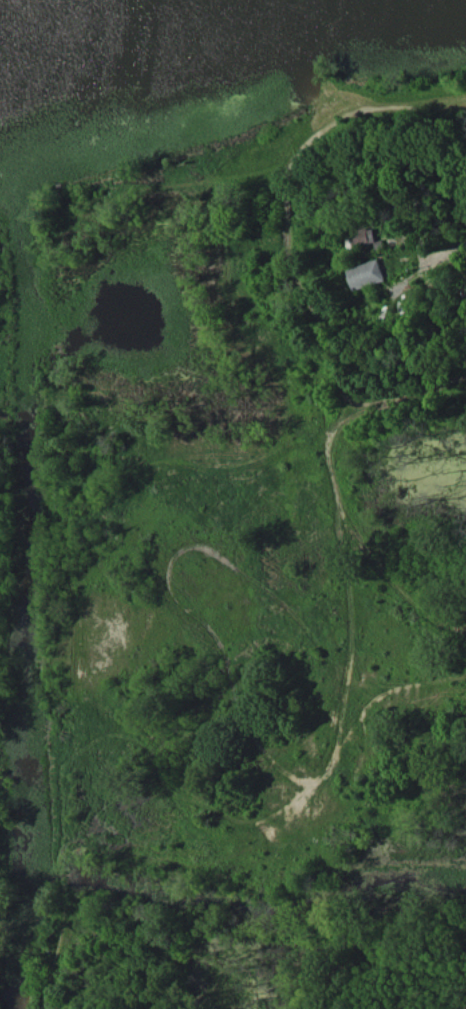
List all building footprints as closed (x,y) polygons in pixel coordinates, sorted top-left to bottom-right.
[(353,247),(375,243),(372,227),(350,231),(353,247)] [(355,290),(386,280),(379,258),(348,268),(355,290)]
